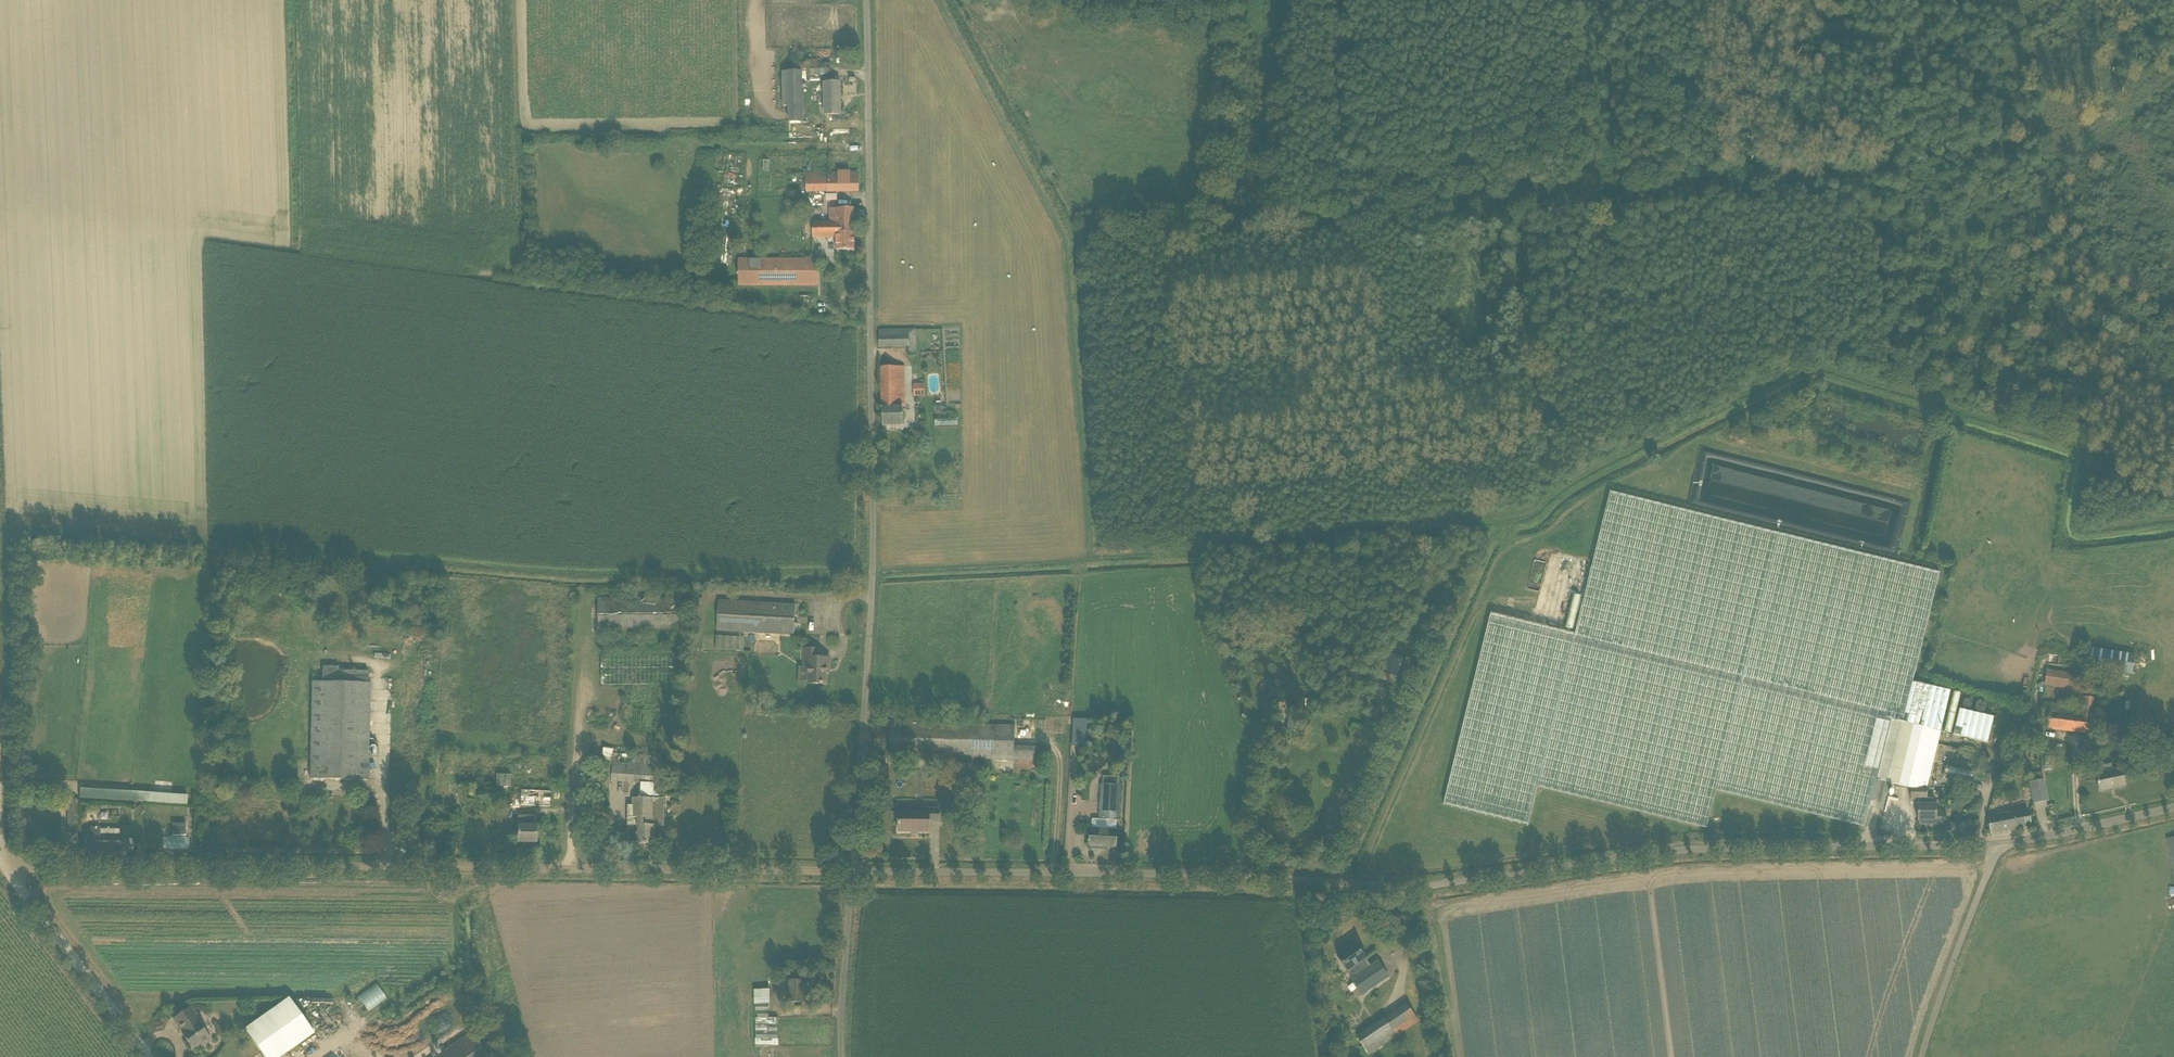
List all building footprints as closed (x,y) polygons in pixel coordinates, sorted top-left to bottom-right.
[(818,60),(808,60),(808,75),(831,74),(830,64),(818,64),(818,60)] [(841,115),(840,82),(824,83),(825,115),(841,115)] [(801,123),(801,106),(790,106),(790,123),(789,123),(789,138),(813,138),(813,123),(801,123)] [(807,191),(859,191),(858,173),(806,173),(807,191)] [(837,250),(855,250),(855,208),(830,209),(830,222),(813,222),(813,238),(837,238),(837,250)] [(738,260),(739,285),(818,285),(818,260),(738,260)] [(916,330),(897,330),(898,347),(916,346),(916,330)] [(905,366),(882,367),(881,367),(883,426),(903,425),(903,406),(905,406),(905,366)] [(925,382),(914,383),(915,395),(926,395),(925,382)] [(1703,478),(1707,466),(1697,463),(1694,475),(1703,478)] [(1890,721),(1940,733),(1951,691),(1915,682),(1942,574),(1661,505),(1613,492),(1577,635),(1492,613),(1442,805),(1528,826),(1538,788),(1636,812),(1706,830),(1716,792),(1863,829),(1875,780),(1890,721)] [(685,632),(685,598),(599,599),(599,633),(685,632)] [(717,630),(794,635),(796,606),(719,601),(717,630)] [(745,650),(745,636),(716,636),(716,649),(745,650)] [(2090,639),(2088,648),(2085,667),(2131,674),(2136,646),(2090,639)] [(819,658),(820,650),(805,649),(804,668),(809,668),(808,684),(826,685),(827,668),(829,669),(830,659),(819,658)] [(1404,660),(1386,652),(1379,668),(1398,676),(1404,660)] [(2070,658),(2058,657),(2058,665),(2069,666),(2070,658)] [(2073,690),(2075,674),(2048,670),(2046,686),(2073,690)] [(370,683),(323,682),(313,682),(310,779),(368,780),(370,683)] [(1950,708),(1957,710),(1961,692),(1954,691),(1950,708)] [(2047,729),(2088,734),(2093,698),(2078,696),(2078,699),(2076,699),(2076,702),(2078,703),(2077,703),(2084,704),(2083,708),(2043,703),(2042,711),(2049,712),(2047,729)] [(1953,735),(1982,742),(1984,735),(1989,736),(1994,718),(1959,709),(1953,735)] [(1014,760),(1015,719),(985,717),(984,725),(890,722),(889,756),(993,759),(1014,760)] [(1073,718),(1072,746),(1087,746),(1088,718),(1073,718)] [(1875,780),(1890,783),(1911,788),(1911,800),(1918,800),(1919,805),(1918,805),(1918,806),(1916,806),(1916,814),(1918,814),(1918,820),(1926,820),(1926,824),(1941,824),(1941,812),(1936,812),(1936,805),(1933,805),(1933,799),(1927,799),(1927,788),(1940,733),(1890,721),(1875,780)] [(1120,726),(1111,741),(1120,746),(1129,731),(1120,726)] [(614,754),(612,781),(661,785),(663,758),(614,754)] [(2121,769),(2112,771),(2096,775),(2099,792),(2125,786),(2121,769)] [(497,773),(496,786),(511,787),(511,774),(497,773)] [(2044,781),(2028,784),(2032,805),(2048,802),(2044,781)] [(521,784),(521,790),(520,805),(550,807),(551,786),(521,784)] [(1099,847),(1116,848),(1117,830),(1117,820),(1118,820),(1120,785),(1102,784),(1100,819),(1093,819),(1092,820),(1092,829),(1091,829),(1090,840),(1089,840),(1089,842),(1090,842),(1090,846),(1091,846),(1091,849),(1098,849),(1099,847)] [(188,793),(109,790),(108,800),(188,803),(188,793)] [(638,826),(638,844),(655,844),(655,825),(654,825),(655,814),(664,814),(664,798),(634,798),(634,818),(628,818),(628,825),(638,826)] [(67,800),(68,834),(78,833),(78,800),(67,800)] [(145,812),(141,806),(136,809),(140,814),(145,812)] [(899,811),(899,832),(930,832),(930,822),(940,823),(940,809),(921,808),(921,811),(899,811)] [(1988,817),(1991,834),(2031,826),(2028,809),(1988,817)] [(518,816),(518,842),(536,842),(536,826),(535,826),(535,816),(518,816)] [(173,822),(173,836),(186,836),(186,822),(173,822)] [(120,829),(100,829),(100,828),(90,828),(90,850),(129,850),(129,828),(120,828),(120,829)] [(189,836),(162,836),(162,848),(189,849),(189,836)] [(314,1034),(321,1043),(331,1036),(335,1041),(357,1036),(353,1020),(396,990),(357,935),(282,989),(289,998),(244,1029),(264,1056),(282,1056),(314,1034)] [(1356,944),(1337,956),(1348,972),(1349,971),(1352,976),(1351,977),(1362,995),(1389,977),(1378,961),(1369,968),(1364,961),(1366,959),(1356,944)] [(787,1001),(804,1003),(806,981),(789,980),(787,1001)] [(770,988),(755,989),(757,1045),(780,1044),(779,1017),(771,1017),(770,988)] [(191,1008),(174,1019),(183,1033),(183,1034),(193,1049),(200,1044),(202,1046),(210,1040),(208,1038),(209,1038),(198,1023),(197,1024),(192,1017),(196,1015),(191,1008)] [(1369,1054),(1397,1035),(1385,1018),(1357,1037),(1369,1054)] [(472,1032),(436,1056),(490,1056),(472,1032)]
